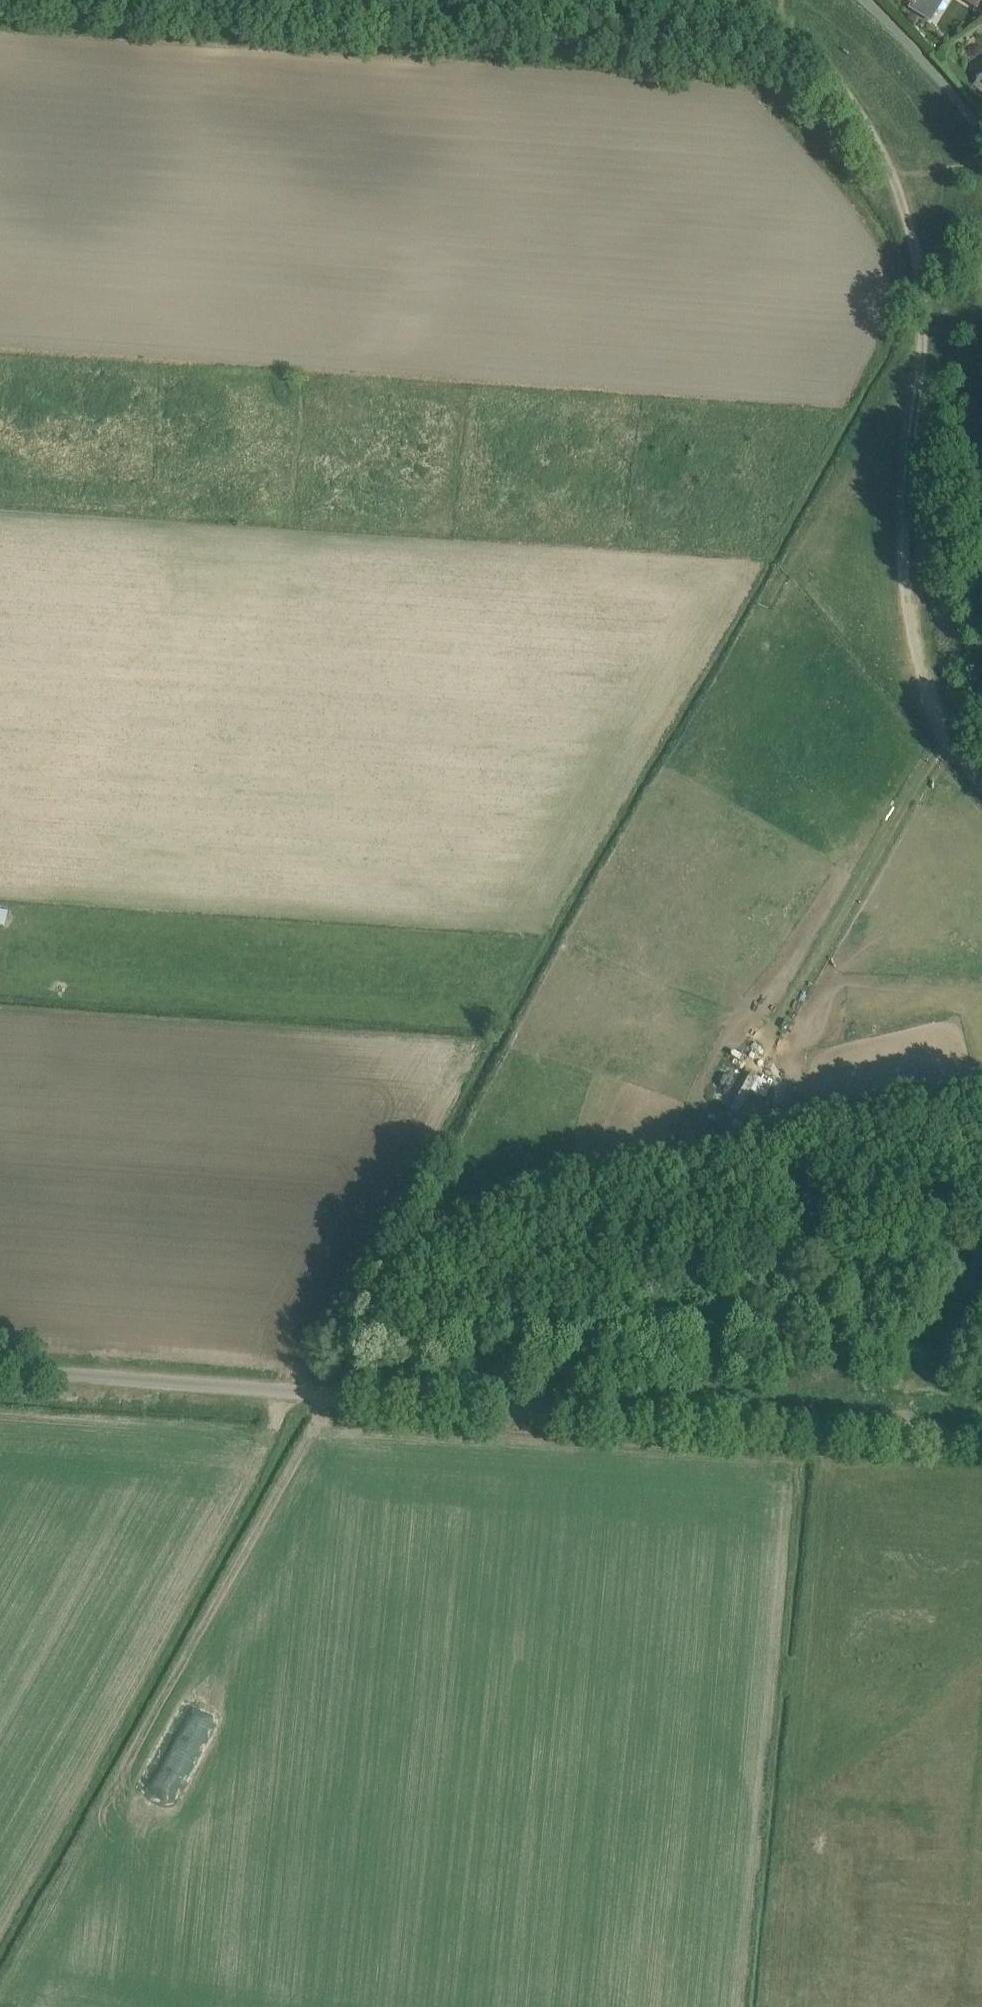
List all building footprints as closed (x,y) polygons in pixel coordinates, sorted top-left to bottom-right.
[(744,1072),(723,1129),(749,1139),(771,1082),(744,1072)]
